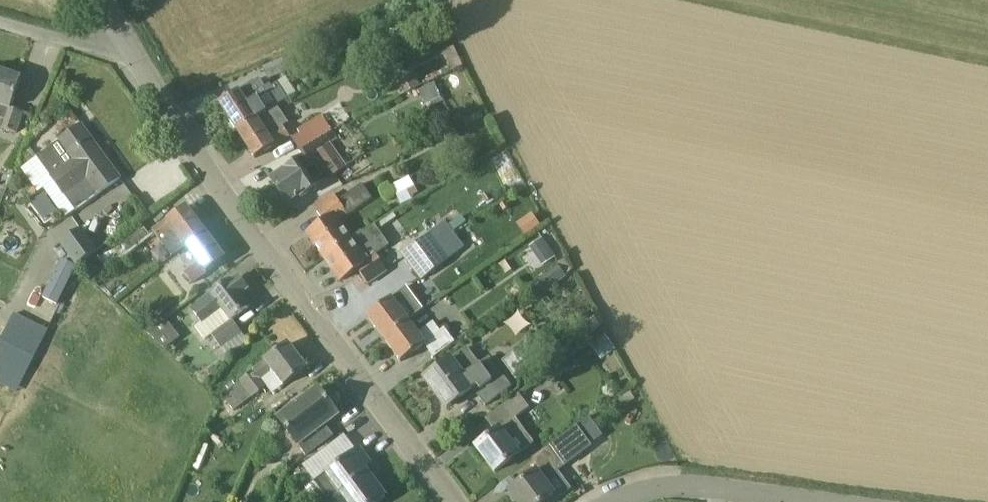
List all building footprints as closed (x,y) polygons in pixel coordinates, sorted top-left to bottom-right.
[(420,35),(440,25),(436,17),(416,27),(420,35)] [(453,47),(442,52),(452,72),(463,66),(453,47)] [(22,79),(0,71),(0,118),(4,120),(1,128),(16,133),(24,112),(12,107),(22,79)] [(420,85),(414,72),(396,80),(402,94),(420,85)] [(267,112),(277,107),(276,106),(287,98),(277,83),(271,86),(270,84),(265,86),(259,78),(220,103),(238,131),(267,112)] [(432,101),(432,102),(442,97),(435,83),(425,88),(432,101)] [(255,158),(290,136),(283,126),(287,123),(277,107),(267,112),(238,131),(255,158)] [(299,148),(330,127),(321,114),(296,131),(298,134),(292,138),(299,148)] [(461,128),(464,121),(464,118),(455,115),(452,126),(461,128)] [(76,211),(121,179),(82,125),(37,158),(76,211)] [(338,138),(332,130),(330,127),(299,148),(302,152),(295,157),(298,161),(271,181),(287,204),(300,195),(302,198),(333,177),(316,152),(338,138)] [(402,204),(413,199),(412,197),(418,194),(410,178),(393,186),(402,204)] [(324,256),(350,237),(339,222),(372,199),(362,184),(338,200),(333,193),(314,206),(325,222),(308,234),(324,256)] [(173,256),(185,247),(205,233),(186,207),(169,219),(154,231),(160,239),(173,256)] [(119,257),(150,234),(142,224),(141,222),(111,245),(119,257)] [(351,240),(350,237),(324,256),(341,281),(358,269),(368,284),(388,271),(376,254),(386,247),(371,226),(351,240)] [(77,266),(98,251),(81,229),(61,243),(77,266)] [(440,244),(447,238),(444,233),(441,235),(438,231),(432,236),(430,233),(402,255),(412,267),(442,247),(440,244)] [(192,284),(225,259),(205,233),(185,247),(197,263),(183,273),(192,284)] [(442,247),(412,267),(421,280),(449,259),(448,257),(456,250),(447,238),(440,244),(442,247)] [(530,247),(536,257),(549,248),(542,238),(530,247)] [(42,297),(57,305),(77,266),(61,258),(42,297)] [(535,299),(566,275),(558,265),(527,289),(535,299)] [(242,334),(241,333),(232,321),(249,308),(240,295),(248,289),(239,277),(230,283),(229,282),(192,309),(202,323),(196,328),(205,340),(211,335),(221,349),(242,334)] [(411,321),(422,313),(411,298),(413,296),(406,287),(367,316),(385,339),(411,321)] [(49,329),(15,311),(0,340),(0,382),(17,391),(49,329)] [(402,362),(427,343),(435,354),(454,340),(445,327),(440,331),(433,321),(418,331),(411,321),(385,339),(402,362)] [(168,332),(157,341),(166,349),(175,342),(168,332)] [(602,360),(616,350),(605,334),(591,345),(602,360)] [(527,343),(503,361),(517,380),(541,362),(527,343)] [(284,386),(291,381),(307,369),(289,344),(223,393),(234,409),(251,396),(253,399),(279,379),(284,386)] [(485,406),(501,394),(511,386),(487,355),(477,363),(466,349),(425,379),(447,408),(472,389),(485,406)] [(338,416),(330,405),(318,389),(278,419),(295,441),(307,457),(334,437),(326,426),(338,416)] [(495,472),(535,443),(516,417),(530,407),(520,394),(486,419),(496,432),(476,447),(495,472)] [(551,445),(533,458),(541,468),(510,491),(517,501),(544,501),(555,494),(544,481),(566,465),(551,445)] [(386,497),(364,468),(369,464),(358,450),(316,480),(332,501),(334,501),(341,497),(345,501),(379,501),(386,497)]
